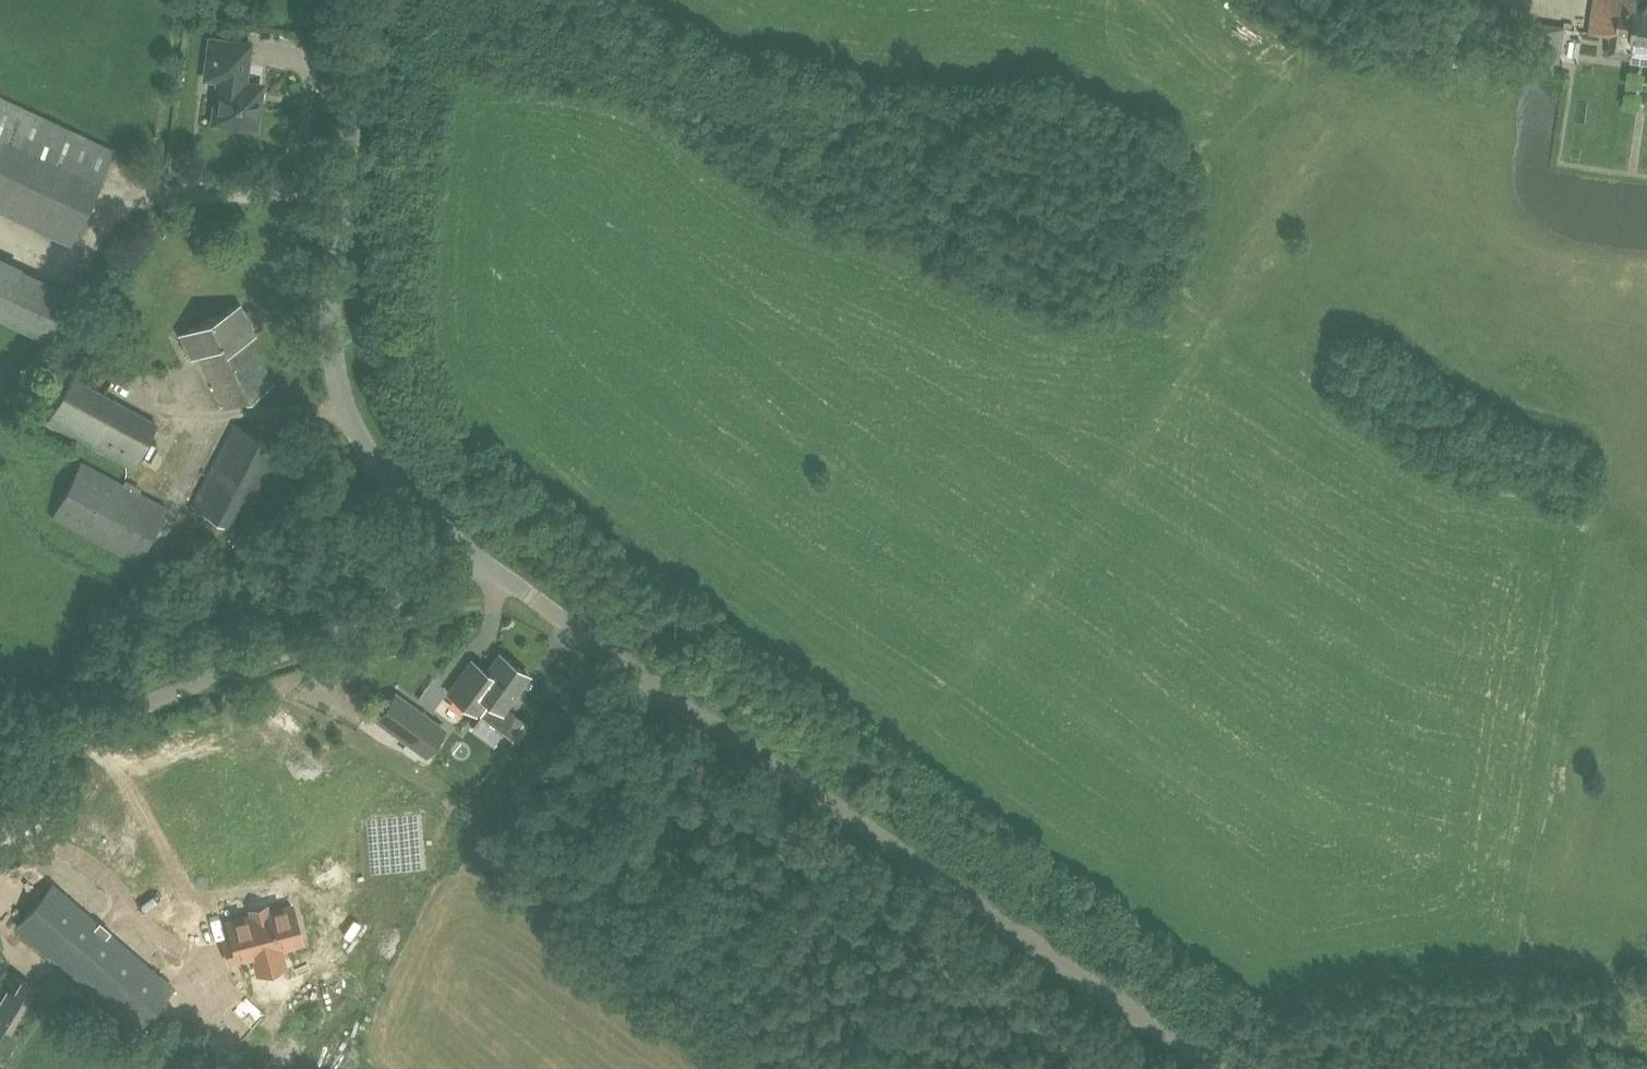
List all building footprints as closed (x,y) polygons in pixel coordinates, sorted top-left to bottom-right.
[(1607,53),(1631,58),(1632,53),(1646,55),(1646,6),(1645,5),(1644,11),(1635,9),(1636,0),(1615,0),(1607,53)] [(1544,44),(1547,27),(1525,24),(1523,41),(1544,44)] [(249,44),(211,39),(207,76),(224,78),(222,90),(218,90),(217,98),(213,100),(212,110),(215,113),(214,121),(218,122),(221,125),(230,127),(234,124),(256,127),(261,85),(244,83),(249,44)] [(113,150),(0,97),(0,209),(70,241),(113,150)] [(0,259),(0,317),(46,339),(68,291),(0,259)] [(240,303),(179,333),(192,357),(197,355),(199,359),(250,335),(255,333),(240,303)] [(273,382),(250,335),(199,359),(225,406),(273,382)] [(99,392),(71,377),(47,421),(75,436),(99,392)] [(155,423),(99,392),(75,436),(132,466),(155,423)] [(239,530),(282,448),(234,423),(191,505),(239,530)] [(137,563),(168,506),(82,460),(51,518),(137,563)] [(480,714),(481,715),(477,720),(464,737),(445,764),(475,786),(523,719),(504,706),(527,674),(500,654),(487,673),(472,662),(448,694),(478,715),(489,700),(490,701),(480,714)] [(429,719),(413,707),(395,694),(377,719),(427,754),(445,730),(429,719)] [(138,1029),(173,987),(52,884),(17,925),(138,1029)] [(290,903),(225,911),(229,948),(246,946),(248,964),(274,961),(272,943),(294,940),(290,903)] [(34,987),(6,970),(0,981),(0,1034),(22,997),(26,999),(34,987)]
